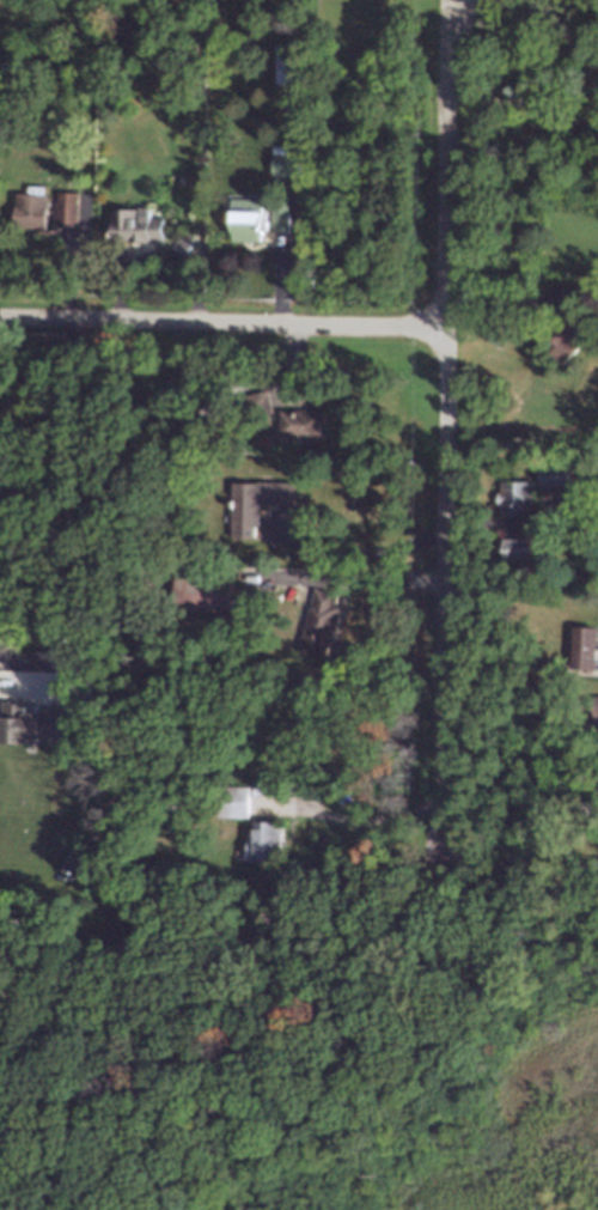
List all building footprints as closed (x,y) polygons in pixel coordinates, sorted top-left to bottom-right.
[(283,44),(285,84),(310,83),(310,45),(283,44)] [(302,146),(277,145),(276,174),(302,175),(302,146)] [(59,225),(79,225),(79,192),(59,191),(59,225)] [(16,226),(47,227),(48,194),(16,193),(16,226)] [(265,240),(265,198),(235,198),(235,241),(265,240)] [(292,232),(292,201),(275,201),(275,231),(292,232)] [(166,217),(153,217),(153,208),(114,208),(115,240),(166,240),(166,217)] [(572,323),(550,347),(565,361),(587,337),(572,323)] [(327,437),(328,410),(283,409),(283,436),(327,437)] [(542,486),(576,486),(575,465),(542,465),(542,486)] [(237,481),(237,538),(263,538),(263,504),(300,504),(300,481),(237,481)] [(502,514),(535,514),(536,481),(502,481),(502,514)] [(504,537),(505,559),(533,559),(533,537),(504,537)] [(333,657),(343,605),(340,604),(342,592),(317,586),(304,651),(333,657)] [(574,626),(573,668),(597,669),(597,626),(574,626)] [(47,715),(45,741),(85,743),(86,716),(47,715)] [(251,817),(252,786),(230,786),(229,816),(251,817)] [(283,821),(256,820),(256,833),(250,833),(249,861),(282,862),(283,821)]
